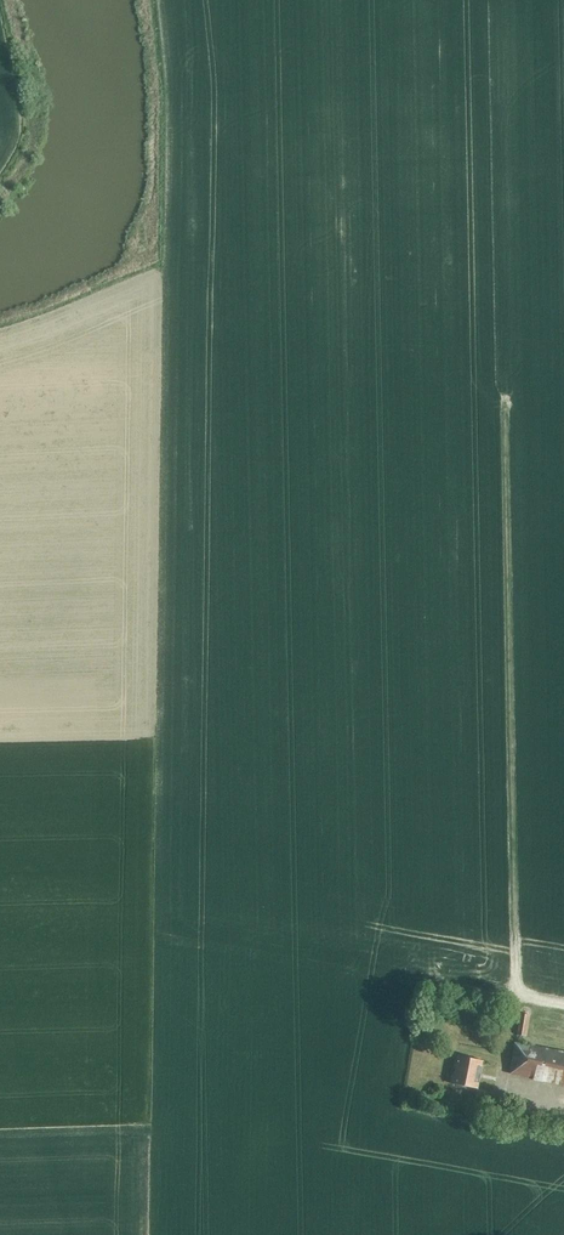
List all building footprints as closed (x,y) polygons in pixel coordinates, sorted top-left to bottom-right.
[(525,1037),(529,1016),(520,1014),(516,1035),(525,1037)] [(422,1029),(421,1039),(428,1040),(430,1030),(422,1029)] [(515,1044),(510,1074),(563,1084),(563,1053),(515,1044)] [(478,1088),(483,1061),(458,1056),(453,1084),(478,1088)]
